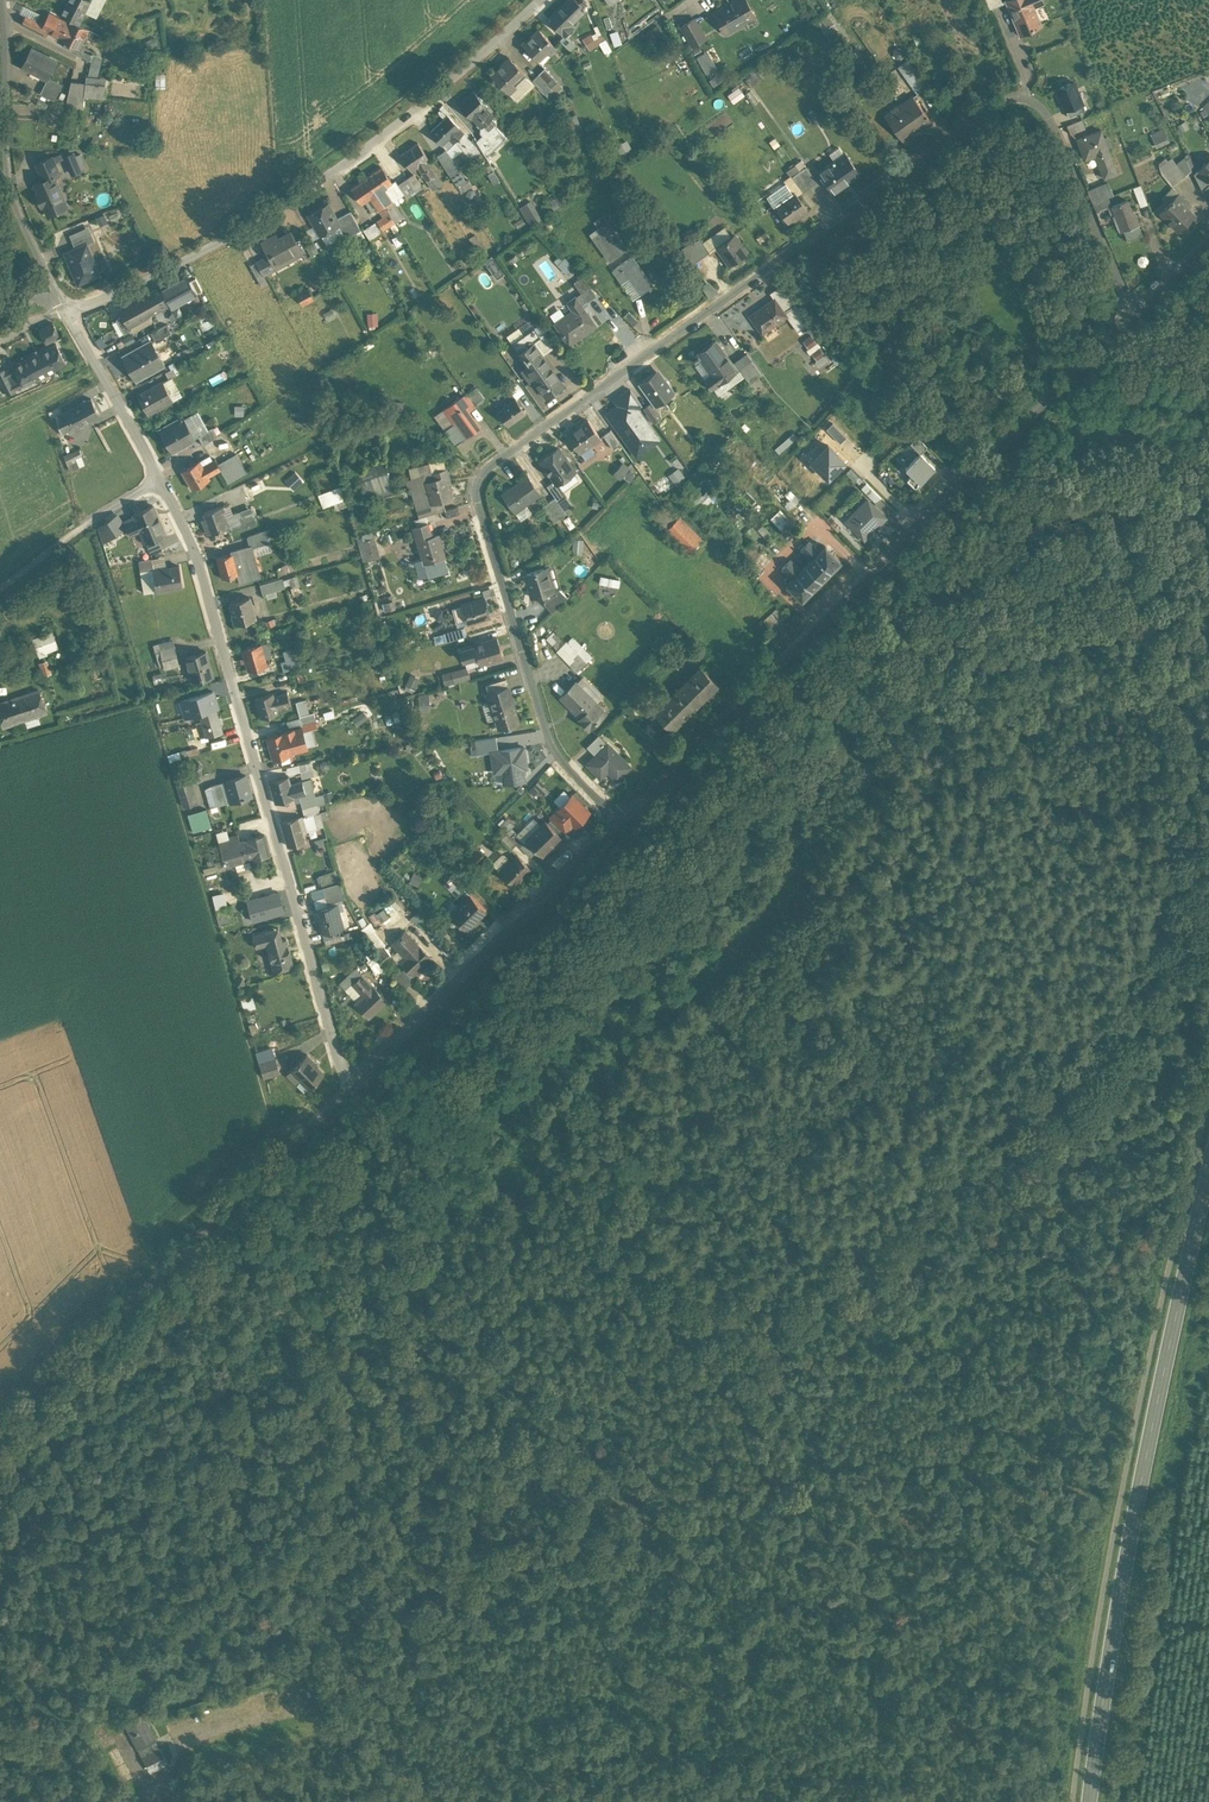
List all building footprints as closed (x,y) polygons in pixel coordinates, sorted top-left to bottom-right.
[(61,14),(70,18),(78,23),(78,22),(90,0),(69,0),(61,14)] [(548,18),(562,32),(570,23),(584,9),(585,9),(584,7),(584,6),(586,3),(583,0),(580,0),(578,2),(576,0),(567,0),(548,18)] [(713,13),(725,33),(755,15),(746,0),(735,0),(713,13)] [(1019,32),(1031,27),(1032,28),(1034,27),(1034,26),(1040,23),(1032,4),(1040,0),(1006,0),(1019,32)] [(70,18),(68,21),(49,11),(43,23),(41,27),(41,28),(66,40),(64,44),(77,51),(77,53),(88,59),(93,50),(82,44),(90,28),(78,22),(78,23),(70,18)] [(43,23),(25,14),(21,22),(39,31),(41,28),(41,27),(43,23)] [(694,17),(681,25),(692,45),(706,37),(694,17)] [(641,34),(646,41),(663,29),(658,22),(641,34)] [(570,23),(562,32),(564,34),(565,33),(567,34),(573,27),(570,23)] [(582,39),(585,45),(603,36),(598,25),(593,28),(595,33),(582,39)] [(557,47),(539,28),(523,43),(537,58),(546,50),(550,54),(557,47)] [(564,34),(559,39),(570,50),(576,44),(567,34),(565,33),(564,34)] [(603,36),(585,45),(587,49),(605,41),(603,36)] [(58,59),(31,46),(22,65),(48,78),(58,59)] [(709,49),(697,55),(706,72),(718,67),(709,49)] [(527,74),(509,56),(491,74),(509,92),(527,74)] [(98,67),(90,65),(88,76),(96,77),(98,67)] [(552,76),(544,67),(538,73),(546,82),(552,76)] [(546,82),(538,73),(532,79),(545,92),(550,87),(546,82)] [(918,73),(909,79),(919,92),(925,87),(918,73)] [(563,87),(552,76),(546,82),(550,87),(556,93),(563,87)] [(86,82),(71,80),(65,105),(83,108),(85,95),(84,95),(86,82)] [(1083,102),(1074,81),(1057,88),(1065,109),(1083,102)] [(105,84),(86,82),(84,95),(85,95),(104,97),(105,84)] [(728,92),(733,101),(746,94),(740,85),(728,92)] [(556,93),(550,87),(545,92),(551,98),(556,93)] [(487,105),(474,90),(459,104),(473,119),(473,118),(480,126),(480,132),(482,134),(495,147),(506,137),(497,126),(497,122),(492,117),(494,115),(486,107),(487,105)] [(925,113),(913,95),(904,102),(909,109),(890,123),(903,140),(931,120),(927,114),(926,112),(925,113)] [(459,127),(448,114),(431,131),(442,144),(449,138),(453,143),(456,140),(464,132),(459,127)] [(575,115),(569,118),(575,132),(582,130),(575,115)] [(569,118),(562,121),(569,136),(575,132),(569,118)] [(1081,119),(1067,125),(1071,133),(1085,128),(1081,119)] [(1163,126),(1151,133),(1158,146),(1171,139),(1163,126)] [(1101,129),(1085,135),(1085,134),(1083,135),(1084,136),(1077,138),(1085,159),(1095,155),(1104,177),(1117,172),(1107,147),(1110,145),(1107,135),(1103,137),(1101,129)] [(476,147),(464,132),(456,140),(468,154),(476,147)] [(495,147),(482,134),(476,140),(486,156),(495,147)] [(418,142),(400,154),(412,170),(418,166),(427,179),(436,174),(427,160),(429,158),(418,142)] [(457,166),(446,149),(438,155),(449,172),(449,171),(455,167),(455,168),(457,166)] [(845,153),(819,171),(833,191),(859,173),(845,153)] [(52,155),(36,162),(43,178),(53,174),(54,175),(60,172),(52,155)] [(80,169),(74,155),(67,158),(73,172),(80,169)] [(1198,169),(1208,180),(1208,158),(1200,167),(1198,169)] [(1175,162),(1162,173),(1172,185),(1185,174),(1175,162)] [(799,170),(794,164),(787,169),(792,176),(799,170)] [(817,181),(806,165),(799,170),(810,186),(817,181)] [(392,181),(382,166),(367,177),(386,206),(387,206),(390,211),(396,221),(403,216),(392,200),(404,193),(398,183),(395,179),(392,181)] [(1198,169),(1200,167),(1198,166),(1193,171),(1202,190),(1208,184),(1208,180),(1198,169)] [(455,168),(455,167),(449,171),(449,172),(458,185),(462,191),(466,189),(461,182),(464,181),(455,168)] [(799,170),(792,176),(803,191),(810,186),(799,170)] [(423,186),(414,172),(407,177),(416,191),(423,186)] [(43,178),(35,182),(39,191),(36,193),(41,204),(44,203),(48,213),(66,205),(54,175),(53,174),(43,178)] [(436,174),(427,179),(433,188),(441,182),(436,174)] [(803,191),(792,176),(784,181),(792,193),(795,191),(797,195),(803,191)] [(386,206),(367,177),(351,187),(362,203),(370,197),(380,210),(386,206)] [(416,191),(407,177),(398,183),(404,193),(407,197),(416,191)] [(792,193),(784,181),(767,193),(775,204),(776,204),(788,222),(807,209),(797,195),(795,191),(792,193)] [(1113,194),(1107,181),(1104,183),(1105,186),(1103,187),(1107,197),(1113,194)] [(1139,205),(1148,202),(1143,183),(1134,185),(1139,205)] [(1178,192),(1158,211),(1177,230),(1194,213),(1187,206),(1190,204),(1178,192)] [(555,197),(550,201),(552,204),(552,205),(555,209),(560,205),(555,197)] [(1127,199),(1111,205),(1118,221),(1122,219),(1125,228),(1123,229),(1127,239),(1142,233),(1138,223),(1139,223),(1135,214),(1133,214),(1127,199)] [(541,219),(530,200),(525,203),(528,208),(523,211),(531,225),(541,219)] [(327,203),(309,213),(321,233),(338,224),(339,224),(336,218),(327,203)] [(386,206),(380,210),(383,216),(389,212),(390,211),(387,206),(386,206)] [(350,210),(336,218),(339,224),(338,224),(346,237),(361,228),(350,210)] [(383,216),(377,220),(383,230),(395,222),(389,212),(383,216)] [(604,214),(595,220),(599,225),(608,219),(604,214)] [(627,246),(609,220),(592,232),(611,258),(627,246)] [(375,221),(363,229),(370,239),(382,231),(375,221)] [(724,226),(703,242),(710,252),(717,246),(731,236),(724,226)] [(291,230),(272,241),(270,236),(261,241),(268,254),(276,268),(288,261),(286,257),(299,249),(304,259),(306,258),(291,230)] [(92,232),(72,240),(75,248),(86,243),(86,244),(95,240),(92,232)] [(731,236),(717,246),(730,264),(747,252),(734,234),(731,236)] [(699,236),(685,246),(693,257),(696,261),(710,252),(703,242),(699,236)] [(75,248),(66,252),(70,262),(69,263),(72,270),(74,270),(79,282),(98,273),(86,244),(86,243),(75,248)] [(314,245),(308,248),(312,254),(318,251),(314,245)] [(268,254),(263,257),(270,271),(276,268),(268,254)] [(558,261),(568,271),(574,265),(565,255),(558,261)] [(653,284),(633,255),(620,264),(629,277),(641,293),(653,284)] [(263,257),(256,261),(264,274),(270,271),(263,257)] [(264,274),(256,261),(250,264),(261,285),(267,281),(264,274)] [(629,277),(620,264),(613,269),(622,282),(629,277)] [(167,282),(160,286),(163,292),(170,303),(169,304),(171,307),(196,294),(189,281),(186,275),(168,284),(167,282)] [(596,294),(583,275),(574,282),(587,301),(596,294)] [(189,281),(196,294),(202,290),(196,277),(189,281)] [(715,282),(708,285),(711,293),(719,291),(715,282)] [(160,286),(140,297),(149,314),(169,304),(170,303),(163,292),(160,286)] [(308,287),(297,293),(303,303),(314,297),(308,287)] [(31,289),(26,289),(22,293),(23,297),(27,300),(32,300),(35,296),(35,292),(31,289)] [(575,295),(567,301),(573,309),(555,322),(568,340),(581,331),(583,334),(596,324),(575,295)] [(789,296),(779,303),(786,314),(791,311),(793,313),(798,309),(789,296)] [(140,297),(120,308),(123,314),(129,325),(130,325),(149,314),(140,297)] [(774,297),(749,315),(762,332),(772,325),(773,325),(787,315),(786,314),(779,303),(774,297)] [(333,308),(323,313),(327,319),(336,314),(333,308)] [(638,320),(628,310),(623,315),(633,325),(638,320)] [(368,312),(368,324),(379,323),(378,312),(368,312)] [(123,314),(116,318),(124,332),(132,329),(130,325),(129,325),(123,314)] [(172,331),(184,324),(180,316),(167,322),(172,331)] [(53,321),(39,328),(46,343),(60,336),(53,321)] [(166,324),(151,332),(155,341),(171,332),(166,324)] [(542,354),(532,340),(540,334),(534,326),(512,342),(518,352),(527,365),(521,369),(530,381),(534,379),(547,397),(564,384),(542,354)] [(540,334),(532,340),(542,354),(556,345),(546,330),(540,334)] [(152,339),(123,355),(136,379),(146,373),(146,372),(157,367),(164,363),(152,339)] [(738,370),(716,339),(696,353),(697,355),(693,358),(695,360),(699,357),(711,373),(704,378),(712,389),(718,384),(719,384),(738,370)] [(818,348),(814,342),(808,346),(812,352),(810,354),(822,371),(830,366),(817,349),(818,348)] [(56,343),(35,353),(45,374),(66,363),(56,343)] [(13,364),(14,366),(23,384),(45,374),(35,353),(13,364)] [(323,356),(302,369),(307,377),(328,363),(323,356)] [(751,359),(739,368),(750,383),(762,374),(751,359)] [(177,365),(165,372),(169,378),(172,377),(172,376),(180,372),(177,365)] [(14,366),(5,370),(4,368),(0,370),(0,378),(8,393),(15,390),(14,389),(23,384),(14,366)] [(666,384),(656,370),(639,382),(653,401),(661,395),(664,399),(674,392),(668,383),(666,384)] [(163,381),(138,394),(148,413),(173,400),(163,381)] [(515,395),(524,392),(522,385),(513,388),(515,395)] [(618,404),(605,413),(635,456),(659,440),(637,409),(640,406),(628,389),(614,399),(618,404)] [(467,392),(445,408),(445,407),(445,408),(456,422),(466,437),(481,426),(468,409),(475,404),(467,392)] [(91,397),(66,410),(75,426),(100,413),(91,397)] [(516,398),(498,411),(508,424),(525,411),(516,398)] [(661,416),(651,402),(644,407),(654,421),(661,416)] [(75,426),(66,410),(56,415),(62,433),(75,426)] [(184,417),(160,430),(165,440),(169,437),(175,448),(199,436),(198,435),(207,429),(197,411),(184,418),(184,417)] [(588,419),(567,434),(579,452),(600,437),(588,419)] [(834,420),(828,426),(842,441),(849,435),(834,420)] [(466,437),(456,422),(453,425),(452,424),(445,429),(456,444),(466,437)] [(207,429),(198,435),(199,436),(203,444),(217,435),(213,427),(207,429)] [(620,443),(610,429),(603,434),(613,448),(620,443)] [(780,451),(797,435),(793,431),(777,447),(780,451)] [(920,452),(921,453),(927,446),(917,436),(910,443),(920,452)] [(846,461),(829,442),(808,461),(825,480),(846,461)] [(79,447),(65,455),(67,464),(73,462),(74,467),(80,465),(77,455),(82,453),(79,447)] [(575,471),(558,447),(541,460),(554,479),(557,483),(558,483),(575,471)] [(921,453),(920,452),(905,467),(912,473),(921,481),(935,467),(921,453)] [(200,459),(182,470),(192,488),(210,478),(209,475),(221,468),(215,458),(203,465),(200,459)] [(230,458),(223,462),(229,473),(236,469),(230,458)] [(361,467),(368,497),(395,491),(387,461),(361,467)] [(630,479),(636,474),(624,462),(615,471),(621,478),(625,474),(630,479)] [(675,482),(685,475),(679,466),(669,473),(675,482)] [(446,467),(433,471),(435,478),(426,480),(432,503),(452,497),(447,478),(449,477),(446,467)] [(915,487),(921,481),(912,473),(907,479),(915,487)] [(528,475),(502,494),(514,511),(540,492),(528,475)] [(567,496),(558,483),(557,483),(554,479),(546,484),(555,496),(559,501),(567,496)] [(259,481),(249,486),(252,491),(262,486),(259,481)] [(341,484),(318,494),(323,506),(346,497),(341,484)] [(555,496),(543,505),(554,521),(566,512),(559,501),(555,496)] [(885,517),(867,499),(846,519),(864,537),(885,517)] [(228,526),(227,527),(228,530),(256,520),(251,506),(233,512),(230,503),(223,506),(225,510),(222,511),(228,526)] [(153,504),(134,513),(136,519),(125,524),(130,533),(141,529),(146,542),(165,534),(153,504)] [(430,504),(416,508),(419,516),(432,512),(430,504)] [(223,505),(204,512),(206,518),(203,519),(208,533),(227,527),(228,526),(222,511),(225,510),(223,506),(223,505)] [(458,505),(445,509),(447,516),(460,512),(458,505)] [(771,516),(781,526),(791,517),(781,507),(771,516)] [(117,514),(104,523),(112,536),(123,527),(119,520),(120,518),(117,514)] [(703,540),(679,516),(666,529),(689,553),(703,540)] [(432,535),(428,522),(413,526),(424,563),(425,563),(428,574),(447,568),(444,557),(445,557),(438,533),(432,535)] [(764,523),(759,527),(767,536),(772,531),(764,523)] [(266,529),(248,536),(251,548),(269,543),(266,529)] [(376,530),(357,534),(362,560),(380,556),(376,530)] [(583,539),(574,538),(574,547),(582,548),(583,539)] [(829,571),(840,560),(825,544),(818,552),(807,542),(803,546),(829,571)] [(232,553),(216,557),(222,578),(238,573),(240,582),(257,577),(248,546),(232,551),(232,553)] [(821,579),(829,571),(803,546),(799,550),(809,560),(806,564),(821,579)] [(152,558),(139,560),(140,570),(146,569),(146,566),(153,565),(152,558)] [(812,588),(821,579),(806,564),(800,569),(790,559),(786,563),(812,588)] [(802,598),(812,588),(786,563),(782,567),(792,577),(786,583),(802,598)] [(179,565),(167,567),(167,565),(153,567),(157,590),(183,586),(179,565)] [(543,568),(526,573),(533,597),(552,591),(550,583),(551,581),(550,576),(548,575),(545,575),(543,568)] [(620,585),(622,577),(602,573),(600,581),(620,585)] [(275,579),(260,584),(263,593),(285,587),(282,578),(275,580),(275,579)] [(482,589),(484,595),(497,591),(495,585),(482,589)] [(250,596),(230,602),(234,614),(233,615),(235,624),(256,618),(250,596)] [(485,598),(462,604),(467,623),(490,616),(485,598)] [(383,602),(385,609),(396,606),(394,599),(383,602)] [(464,626),(443,632),(446,641),(466,634),(464,626)] [(554,630),(547,636),(557,647),(565,641),(554,630)] [(56,631),(34,635),(37,653),(59,650),(56,631)] [(497,636),(474,643),(475,645),(461,649),(464,659),(478,655),(480,662),(503,656),(497,636)] [(173,637),(153,643),(161,669),(181,662),(173,637)] [(261,643),(242,648),(248,670),(268,665),(266,657),(271,656),(267,641),(262,643),(261,643)] [(586,661),(567,641),(557,651),(577,671),(586,661)] [(295,647),(283,650),(286,659),(281,661),(284,670),(300,666),(295,647)] [(206,651),(186,656),(193,680),(213,675),(206,651)] [(43,674),(51,672),(48,659),(39,661),(43,674)] [(467,666),(451,671),(454,681),(470,677),(467,666)] [(701,666),(684,683),(701,700),(718,683),(701,666)] [(155,682),(167,679),(165,670),(153,674),(155,682)] [(405,682),(414,687),(420,676),(411,672),(405,682)] [(506,677),(486,683),(488,692),(508,686),(506,677)] [(194,689),(196,695),(216,687),(214,682),(194,689)] [(595,703),(575,682),(562,696),(581,716),(582,716),(595,703)] [(684,683),(655,711),(672,728),(701,700),(684,683)] [(508,686),(488,692),(491,700),(489,701),(495,719),(496,718),(499,728),(519,722),(508,686)] [(0,703),(0,716),(4,726),(46,711),(39,690),(0,703)] [(186,716),(199,712),(216,707),(218,707),(213,690),(181,700),(186,716)] [(273,692),(256,697),(261,717),(278,712),(277,707),(291,703),(287,692),(274,696),(273,692)] [(306,699),(296,702),(300,715),(309,713),(306,699)] [(595,703),(582,716),(581,716),(579,717),(589,728),(605,712),(595,703)] [(216,707),(199,712),(202,721),(197,722),(201,737),(222,731),(216,707)] [(364,709),(354,717),(359,723),(369,716),(364,709)] [(309,713),(300,715),(302,724),(316,720),(314,711),(309,713)] [(384,713),(386,722),(399,720),(398,711),(384,713)] [(294,728),(283,731),(284,731),(267,736),(273,759),(291,754),(291,752),(297,750),(298,751),(300,750),(300,749),(307,747),(302,727),(294,729),(294,728)] [(608,743),(598,734),(595,737),(604,747),(608,743)] [(630,766),(608,743),(604,747),(588,763),(600,776),(609,767),(619,776),(630,766)] [(198,746),(186,749),(188,755),(199,752),(198,746)] [(524,746),(491,751),(494,768),(502,766),(504,783),(525,779),(522,763),(527,762),(524,746)] [(302,776),(314,775),(313,762),(291,763),(291,771),(301,771),(302,776)] [(246,774),(212,784),(205,787),(211,807),(252,795),(246,774)] [(289,775),(270,781),(276,802),(295,797),(294,796),(299,795),(306,793),(302,780),(291,783),(289,775)] [(311,778),(302,780),(306,793),(299,795),(300,800),(315,796),(313,789),(314,788),(311,778)] [(190,779),(178,783),(185,805),(197,802),(190,779)] [(553,799),(559,806),(572,793),(566,787),(553,799)] [(572,794),(558,807),(573,823),(575,824),(588,811),(572,794)] [(315,796),(300,800),(303,807),(318,804),(315,796)] [(207,807),(186,812),(191,831),(211,826),(207,807)] [(573,823),(558,807),(551,815),(566,830),(573,823)] [(302,816),(281,822),(288,845),(306,839),(304,831),(306,830),(302,816)] [(560,835),(545,820),(526,838),(543,856),(551,848),(549,846),(560,835)] [(525,840),(515,831),(510,836),(517,842),(520,846),(525,840)] [(507,833),(501,838),(511,848),(517,842),(510,836),(507,833)] [(265,834),(240,840),(238,834),(228,837),(229,840),(219,842),(226,866),(270,854),(265,834)] [(474,843),(462,855),(475,868),(486,856),(474,843)] [(517,854),(511,860),(508,857),(498,868),(514,884),(531,868),(517,854)] [(336,868),(320,873),(323,884),(339,879),(336,868)] [(459,868),(451,876),(462,887),(470,879),(459,868)] [(340,881),(322,886),(325,896),(343,891),(340,881)] [(225,890),(212,893),(216,906),(228,903),(225,890)] [(278,891),(248,900),(253,920),(284,911),(278,891)] [(343,891),(325,896),(327,903),(345,898),(343,891)] [(470,893),(451,912),(468,930),(477,921),(475,920),(486,909),(470,893)] [(337,902),(315,908),(315,909),(318,908),(321,921),(319,922),(322,932),(321,932),(322,933),(343,927),(342,926),(340,927),(334,904),(337,903),(337,902)] [(233,909),(217,911),(219,922),(234,920),(233,909)] [(278,927),(253,934),(256,947),(267,944),(267,943),(281,939),(278,927)] [(431,957),(405,931),(393,942),(406,956),(401,961),(413,974),(431,957)] [(281,939),(267,943),(267,944),(274,969),(293,964),(286,938),(281,939)] [(393,956),(384,945),(374,953),(384,964),(393,956)] [(375,955),(372,951),(366,955),(368,959),(367,960),(375,972),(382,968),(377,960),(378,960),(375,955)] [(386,999),(362,973),(352,983),(363,995),(356,1002),(369,1015),(386,999)] [(243,999),(244,1007),(255,1005),(254,997),(243,999)] [(317,1064),(307,1053),(291,1069),(309,1087),(324,1072),(317,1065),(317,1064)] [(276,1058),(260,1062),(264,1077),(280,1072),(276,1058)] [(294,1701),(297,1713),(310,1708),(305,1695),(294,1701)] [(123,1721),(149,1772),(167,1762),(142,1712),(123,1721)]
